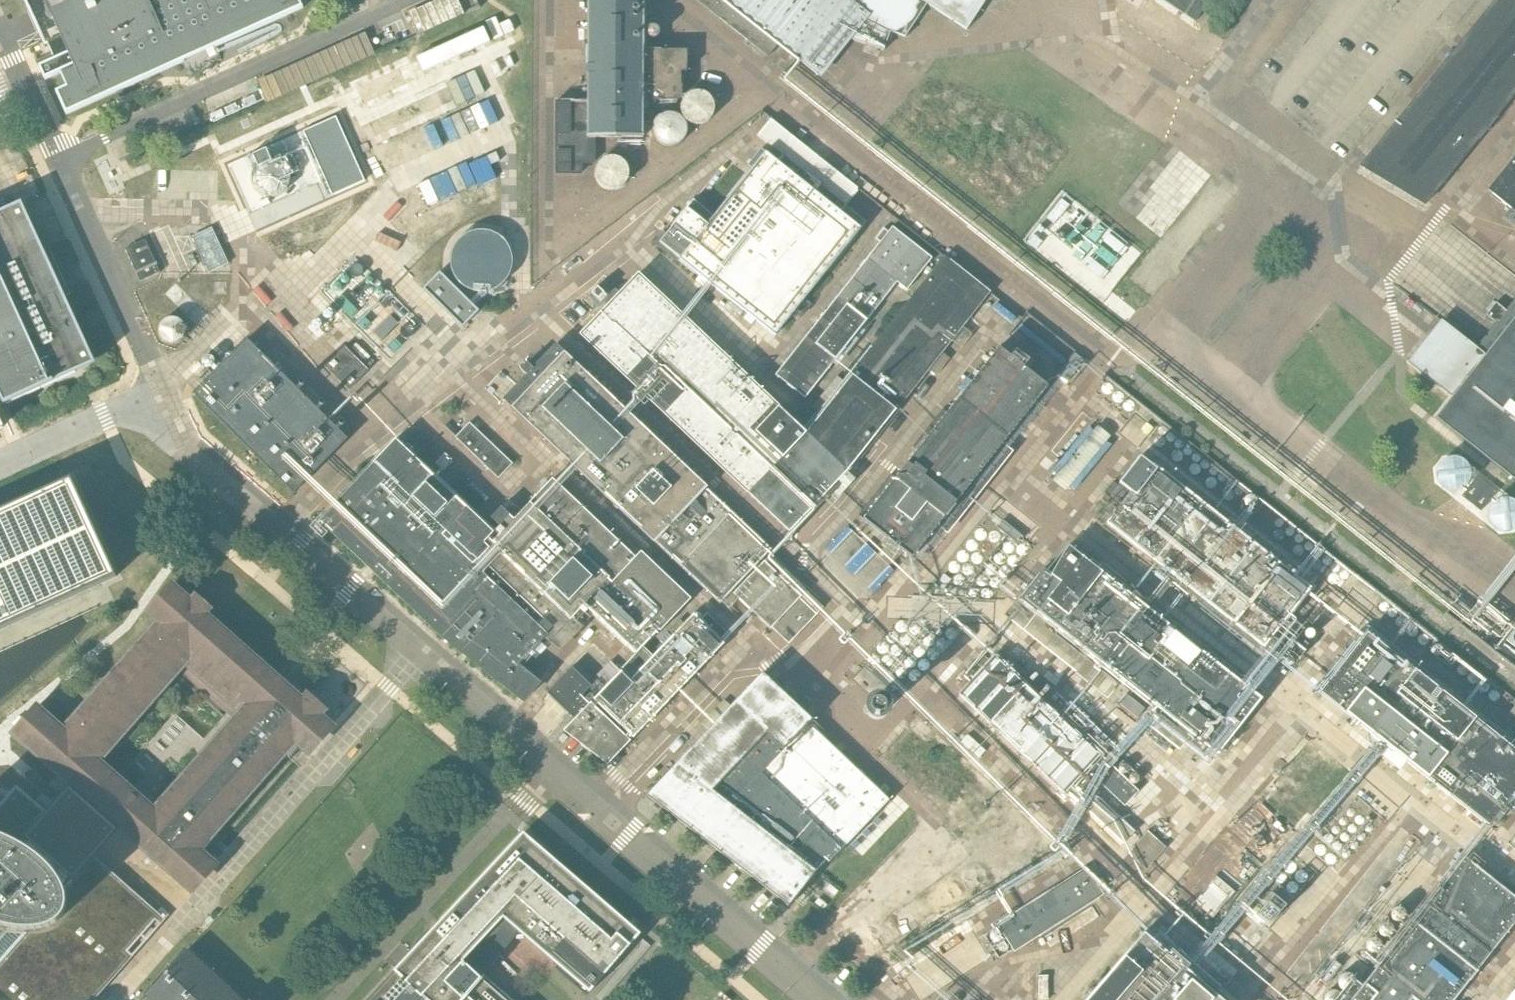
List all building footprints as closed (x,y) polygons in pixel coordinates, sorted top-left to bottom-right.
[(46,47),(49,45),(55,60),(39,67),(45,79),(61,72),(67,87),(57,91),(67,113),(302,8),(299,0),(25,0),(46,47)] [(411,22),(417,34),(463,12),(457,0),(411,22)] [(587,100),(557,100),(557,171),(580,172),(580,161),(594,161),(594,136),(642,136),(642,98),(676,98),(681,94),(682,70),(688,70),(688,50),(643,49),(644,0),(588,0),(587,100)] [(769,56),(778,43),(818,75),(850,34),(851,34),(850,38),(866,44),(880,49),(884,50),(891,31),(906,36),(927,3),(967,29),(983,5),(986,0),(698,0),(769,56)] [(1207,0),(1164,0),(1195,21),(1208,1),(1207,0)] [(1361,165),(1425,204),(1437,190),(1514,93),(1514,0),(1495,0),(1361,165)] [(496,16),(486,21),(494,39),(515,30),(510,19),(499,24),(496,16)] [(647,30),(647,32),(647,33),(647,34),(648,36),(649,37),(651,37),(652,38),(653,38),(654,38),(655,38),(657,37),(658,36),(659,35),(659,34),(660,33),(660,32),(660,30),(660,29),(660,28),(659,27),(658,26),(657,26),(657,25),(656,25),(655,24),(654,24),(652,24),(651,25),(650,25),(649,26),(648,27),(647,29),(647,30)] [(484,26),(417,57),(424,72),(491,42),(484,26)] [(327,53),(335,71),(374,53),(369,42),(353,50),(350,42),(327,53)] [(472,61),(486,97),(467,105),(477,129),(512,115),(488,55),(472,61)] [(399,65),(354,85),(364,108),(409,88),(399,65)] [(257,85),(265,103),(281,96),(273,78),(257,85)] [(436,90),(370,120),(381,142),(446,112),(436,90)] [(700,90),(698,90),(695,90),(694,91),(691,92),(689,92),(687,94),(685,96),(683,99),(683,100),(682,101),(681,104),(681,106),(681,107),(681,109),(681,110),(682,112),(682,113),(683,115),(684,117),(685,118),(687,121),(690,122),(691,123),(694,124),(696,124),(697,124),(700,124),(703,124),(706,122),(707,122),(710,120),(711,119),(712,118),(713,115),(714,112),(715,111),(715,108),(715,106),(715,105),(715,103),(714,100),(713,99),(711,96),(710,95),(709,94),(707,93),(705,92),(702,91),(700,90)] [(652,131),(652,132),(653,134),(653,135),(653,137),(654,138),(656,141),(656,142),(657,143),(660,145),(663,146),(665,147),(668,148),(670,148),(673,147),(674,147),(677,146),(679,145),(680,144),(682,142),(683,141),(684,140),(685,138),(685,137),(686,134),(686,131),(686,128),(686,126),(685,125),(685,124),(684,122),(683,121),(681,119),(680,118),(679,117),(677,115),(674,114),(672,114),(669,114),(666,114),(665,114),(662,115),(661,116),(658,118),(656,120),(655,122),(654,123),(653,126),(652,129),(652,131)] [(336,116),(304,130),(333,195),(365,180),(336,116)] [(694,199),(666,234),(686,250),(680,258),(776,334),(867,221),(845,204),(858,187),(771,118),(758,135),(839,199),(834,206),(765,152),(715,216),(694,199)] [(252,177),(252,179),(252,181),(253,183),(253,185),(254,187),(255,189),(256,190),(258,192),(260,193),(261,194),(263,195),(265,196),(267,197),(270,197),(272,197),(274,197),(276,197),(277,196),(279,195),(280,195),(282,194),(283,193),(284,192),(286,190),(287,189),(288,188),(289,186),(289,184),(290,183),(290,181),(291,179),(291,177),(290,176),(290,174),(290,172),(289,170),(288,168),(287,166),(285,164),(284,163),(282,162),(280,161),(278,160),(276,159),(274,159),(272,158),(271,159),(267,148),(253,155),(257,165),(256,167),(255,168),(254,170),(253,172),(253,173),(252,175),(252,177)] [(126,165),(132,190),(192,176),(186,152),(126,165)] [(476,155),(441,171),(452,194),(486,178),(476,155)] [(615,156),(612,155),(609,156),(608,156),(605,157),(602,158),(601,159),(599,161),(597,164),(597,165),(596,167),(595,169),(595,171),(595,172),(595,174),(595,175),(596,177),(597,180),(598,182),(599,183),(600,185),(601,186),(604,187),(605,188),(608,189),(610,189),(611,189),(614,189),(616,189),(617,189),(620,187),(621,187),(624,185),(625,184),(626,183),(626,181),(627,180),(628,179),(628,177),(629,176),(629,174),(629,171),(629,170),(628,168),(627,165),(627,164),(626,163),(624,160),(623,159),(620,158),(619,157),(616,156),(615,156)] [(1487,190),(1514,212),(1514,156),(1487,190)] [(413,190),(437,182),(428,157),(404,166),(413,190)] [(1147,303),(1232,195),(1208,176),(1123,284),(1147,303)] [(2,401),(4,405),(54,382),(79,371),(96,363),(48,258),(22,201),(0,211),(0,403),(2,401)] [(880,241),(775,374),(806,398),(897,282),(907,290),(933,257),(893,225),(889,231),(884,227),(876,238),(880,241)] [(212,227),(192,236),(209,273),(229,263),(212,227)] [(451,258),(451,261),(451,263),(451,266),(452,268),(452,269),(453,271),(454,274),(455,276),(457,279),(458,281),(460,283),(462,285),(465,286),(467,288),(469,289),(472,290),(475,291),(477,291),(480,292),(483,292),(486,292),(488,291),(491,290),(494,289),(496,288),(499,287),(501,285),(503,283),(505,281),(507,279),(508,277),(510,275),(511,272),(512,269),(512,267),(513,264),(513,261),(513,258),(513,256),(512,253),(511,250),(510,248),(509,245),(507,243),(506,241),(504,239),(502,237),(500,235),(497,234),(495,232),(493,231),(490,231),(487,230),(485,230),(482,229),(479,230),(476,230),(474,231),(471,231),(469,232),(466,234),(464,235),(462,237),(460,239),(458,241),(456,243),(455,245),(454,247),(453,250),(452,253),(451,255),(451,258)] [(160,272),(145,239),(125,248),(140,281),(160,272)] [(639,272),(580,334),(747,493),(748,492),(789,531),(847,471),(897,409),(991,291),(946,255),(946,256),(944,255),(805,429),(639,272)] [(350,269),(350,270),(350,271),(350,272),(351,273),(351,274),(352,275),(353,276),(354,276),(355,277),(356,277),(357,277),(358,277),(359,276),(360,276),(361,275),(362,274),(363,273),(363,272),(364,271),(364,270),(364,269),(363,268),(363,267),(362,266),(362,265),(361,265),(360,264),(359,264),(358,263),(357,263),(356,263),(355,263),(354,264),(353,264),(352,265),(351,266),(351,267),(350,268),(350,269)] [(440,271),(423,288),(463,327),(480,310),(468,299),(475,291),(472,290),(469,289),(467,288),(465,286),(462,285),(460,283),(458,281),(457,279),(455,276),(454,274),(453,271),(452,269),(452,268),(444,275),(440,271)] [(598,285),(591,292),(602,302),(608,295),(598,285)] [(1487,314),(1498,323),(1478,348),(1453,328),(1419,369),(1452,396),(1434,418),(1514,481),(1514,301),(1507,311),(1496,302),(1487,314)] [(160,327),(160,329),(160,331),(160,333),(161,336),(162,338),(164,339),(166,341),(168,342),(170,342),(172,343),(174,343),(175,343),(177,342),(179,341),(181,340),(182,339),(183,338),(184,337),(184,336),(185,335),(186,334),(186,333),(186,332),(186,331),(186,330),(186,329),(186,328),(186,327),(186,326),(185,324),(185,323),(184,322),(182,320),(181,319),(179,318),(178,317),(176,317),(174,316),(172,316),(170,317),(168,317),(166,318),(165,319),(163,321),(162,322),(161,324),(160,326),(160,327)] [(401,329),(401,331),(401,332),(401,333),(402,334),(402,335),(403,336),(404,337),(405,337),(406,338),(407,338),(409,338),(410,337),(411,336),(412,336),(413,335),(414,333),(414,332),(414,330),(414,329),(414,328),(413,327),(412,326),(411,325),(410,324),(409,324),(408,324),(407,324),(406,324),(405,325),(404,325),(403,326),(402,327),(401,328),(401,329)] [(247,338),(193,392),(294,493),(348,438),(247,338)] [(520,380),(503,398),(512,406),(720,604),(772,549),(564,351),(556,343),(538,362),(533,367),(527,362),(520,368),(526,374),(520,380)] [(344,345),(325,366),(349,390),(369,370),(344,345)] [(1048,386),(999,347),(863,519),(912,558),(1048,386)] [(1075,352),(1058,374),(1068,381),(1084,359),(1075,352)] [(470,421),(455,437),(499,478),(514,463),(470,421)] [(1049,475),(1072,491),(1111,437),(1089,421),(1049,475)] [(419,429),(415,432),(425,442),(416,450),(424,458),(436,445),(428,437),(419,429)] [(334,506),(320,520),(444,638),(520,698),(524,701),(528,695),(537,684),(540,681),(517,663),(543,635),(559,650),(581,627),(570,617),(582,604),(635,654),(643,646),(684,603),(690,597),(657,565),(644,553),(639,559),(554,479),(515,519),(501,506),(491,517),(505,530),(494,542),(487,536),(491,532),(397,440),(334,506)] [(445,452),(435,462),(444,471),(454,460),(445,452)] [(1437,469),(1437,472),(1437,475),(1437,478),(1438,480),(1439,483),(1441,485),(1443,487),(1445,488),(1447,489),(1449,490),(1452,490),(1454,490),(1457,490),(1459,489),(1462,488),(1464,487),(1466,485),(1467,484),(1468,481),(1469,479),(1470,476),(1470,474),(1470,471),(1470,468),(1469,465),(1467,463),(1465,460),(1462,458),(1460,457),(1457,456),(1455,456),(1454,456),(1450,456),(1448,457),(1445,458),(1443,460),(1441,462),(1439,464),(1438,467),(1437,469)] [(1151,466),(1139,457),(1118,483),(1130,493),(1107,522),(1264,648),(1311,588),(1154,463),(1151,466)] [(1477,476),(1462,495),(1481,511),(1496,492),(1477,476)] [(117,576),(71,477),(0,510),(0,630),(117,576)] [(1244,499),(1244,501),(1245,503),(1246,504),(1247,505),(1249,506),(1251,506),(1253,506),(1255,505),(1256,504),(1257,502),(1257,500),(1257,498),(1256,497),(1255,495),(1254,494),(1253,494),(1250,494),(1249,494),(1247,495),(1245,497),(1244,499)] [(1488,515),(1489,518),(1489,520),(1490,522),(1491,524),(1493,526),(1494,528),(1496,529),(1498,530),(1500,531),(1503,531),(1504,531),(1507,531),(1509,531),(1511,531),(1513,530),(1514,528),(1514,500),(1513,499),(1511,498),(1509,498),(1507,497),(1504,497),(1502,498),(1500,498),(1498,499),(1496,500),(1494,502),(1492,504),(1490,506),(1489,508),(1489,510),(1488,512),(1488,515)] [(880,593),(899,569),(849,527),(829,551),(880,593)] [(1238,681),(1069,547),(1065,551),(1051,576),(1042,569),(1019,599),(1025,604),(1047,621),(1218,756),(1262,699),(1258,696),(1260,693),(1241,677),(1238,681)] [(800,597),(764,562),(735,593),(737,595),(733,599),(746,612),(750,607),(771,628),(773,626),(790,643),(817,615),(799,598),(800,597)] [(940,583),(946,588),(954,579),(947,574),(940,583)] [(131,958),(133,957),(125,949),(158,912),(95,856),(120,828),(190,890),(215,863),(199,850),(284,754),(289,759),(300,747),(307,753),(319,739),(332,725),(321,715),(324,711),(306,695),(303,699),(206,613),(209,609),(194,596),(191,600),(174,584),(149,613),(158,621),(63,728),(39,707),(14,735),(70,784),(45,812),(20,790),(0,812),(0,999),(94,999),(131,958)] [(610,661),(593,679),(603,689),(593,699),(634,737),(723,642),(721,639),(728,632),(708,613),(700,620),(693,614),(654,655),(643,646),(635,654),(622,667),(633,677),(631,680),(620,670),(610,661)] [(1493,650),(1514,668),(1514,622),(1493,650)] [(1367,633),(1320,692),(1489,826),(1514,794),(1514,750),(1367,633)] [(1431,648),(1431,650),(1432,652),(1433,653),(1434,654),(1435,655),(1437,655),(1439,655),(1440,654),(1442,652),(1442,651),(1443,649),(1443,648),(1442,646),(1441,645),(1440,644),(1439,644),(1436,643),(1435,644),(1433,645),(1432,646),(1431,648)] [(1099,754),(996,657),(990,663),(984,657),(975,667),(980,672),(982,670),(983,671),(961,694),(1078,806),(1100,783),(1124,805),(1137,792),(1098,755),(1099,754)] [(572,666),(547,692),(575,718),(575,719),(563,730),(565,732),(566,730),(607,762),(606,763),(607,764),(625,746),(631,740),(591,702),(590,702),(583,695),(592,685),(572,666)] [(1029,676),(1024,681),(1042,698),(1051,688),(1036,673),(1031,678),(1029,676)] [(812,721),(763,675),(653,790),(655,793),(651,796),(789,903),(787,905),(789,906),(801,890),(817,871),(827,860),(829,863),(838,853),(839,855),(891,800),(809,724),(812,721)] [(1126,693),(1119,702),(1138,717),(1145,708),(1126,693)] [(1051,706),(1059,713),(1068,704),(1060,696),(1051,706)] [(868,707),(868,709),(868,710),(868,711),(869,713),(870,714),(871,715),(872,716),(874,717),(876,717),(877,717),(879,717),(881,717),(882,716),(884,715),(885,713),(886,712),(886,710),(887,709),(887,708),(887,707),(886,705),(886,704),(885,702),(884,701),(883,700),(880,699),(879,698),(877,698),(875,698),(873,699),(871,700),(870,702),(869,703),(868,704),(868,706),(868,707)] [(1189,738),(1159,714),(1150,726),(1181,749),(1189,738)] [(968,734),(961,741),(980,758),(986,750),(968,734)] [(1119,767),(1118,768),(1119,770),(1120,771),(1121,772),(1122,773),(1124,773),(1125,773),(1127,772),(1128,771),(1129,770),(1129,768),(1129,766),(1128,765),(1127,764),(1126,763),(1125,763),(1123,763),(1122,763),(1120,764),(1119,765),(1119,767)] [(1129,777),(1129,778),(1130,780),(1131,781),(1132,782),(1133,783),(1135,783),(1136,783),(1138,782),(1139,781),(1139,779),(1140,778),(1140,776),(1139,775),(1138,774),(1137,773),(1136,773),(1134,772),(1133,773),(1131,774),(1130,775),(1129,777)] [(1099,797),(1088,810),(1123,843),(1135,830),(1099,797)] [(1166,846),(1148,830),(1128,852),(1146,869),(1166,846)] [(368,999),(515,999),(485,974),(519,931),(590,992),(641,933),(523,831),(394,970),(395,971),(368,999)] [(1514,920),(1514,897),(1464,857),(1363,985),(1357,980),(1357,981),(1356,985),(1353,988),(1350,989),(1346,989),(1344,988),(1340,993),(1341,993),(1342,996),(1342,999),(1454,999),(1514,920)] [(1102,893),(1086,868),(997,924),(1013,950),(1102,893)] [(1211,914),(1233,887),(1216,874),(1194,900),(1211,914)] [(1390,914),(1390,915),(1391,916),(1391,918),(1392,919),(1393,920),(1394,921),(1396,922),(1397,922),(1399,922),(1400,922),(1401,922),(1403,920),(1404,920),(1405,918),(1406,917),(1406,916),(1406,914),(1406,913),(1406,912),(1405,910),(1404,909),(1403,908),(1402,907),(1400,906),(1398,906),(1396,907),(1394,907),(1393,908),(1392,909),(1391,910),(1391,912),(1390,914)] [(1378,930),(1378,932),(1379,933),(1380,935),(1381,936),(1382,937),(1384,937),(1385,937),(1386,937),(1388,937),(1389,937),(1391,936),(1392,935),(1393,934),(1393,932),(1394,931),(1394,930),(1394,928),(1393,926),(1393,925),(1391,924),(1389,922),(1387,922),(1385,922),(1383,922),(1382,923),(1381,924),(1380,925),(1379,926),(1379,927),(1378,928),(1378,930)] [(1144,932),(1085,999),(1223,999),(1144,932)] [(1366,945),(1366,946),(1366,948),(1367,949),(1367,950),(1368,951),(1369,952),(1371,953),(1372,953),(1374,953),(1375,953),(1377,953),(1378,952),(1379,951),(1380,951),(1381,949),(1381,948),(1381,946),(1382,945),(1381,944),(1381,942),(1380,941),(1379,939),(1378,939),(1376,938),(1374,938),(1373,938),(1372,938),(1370,939),(1369,939),(1368,940),(1367,942),(1366,943),(1366,945)] [(212,975),(213,974),(187,950),(146,995),(152,999),(239,999),(212,975)] [(1340,976),(1339,979),(1339,982),(1340,986),(1343,988),(1344,988),(1346,989),(1350,989),(1353,988),(1356,985),(1357,981),(1357,980),(1356,977),(1355,974),(1352,972),(1349,971),(1345,972),(1342,973),(1340,976)] [(1324,997),(1324,999),(1342,999),(1342,996),(1341,993),(1340,993),(1338,991),(1334,989),(1331,990),(1328,991),(1325,994),(1324,997)]
